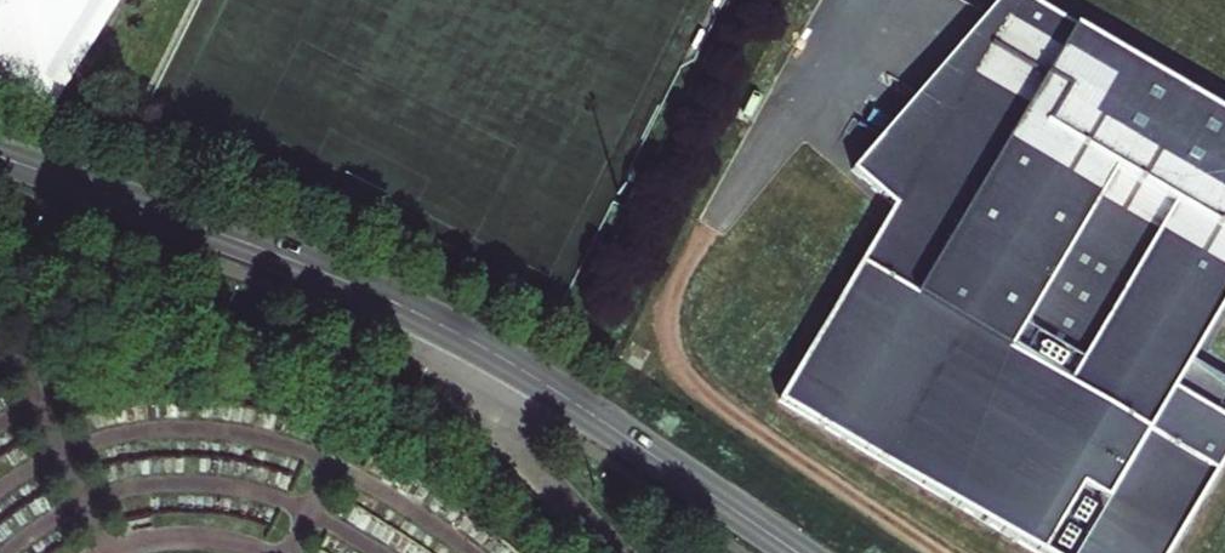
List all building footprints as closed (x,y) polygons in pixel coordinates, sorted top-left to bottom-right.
[(49,119),(123,0),(0,0),(0,89),(49,119)] [(1032,0),(1015,0),(849,169),(894,208),(779,400),(1038,552),(1170,552),(1224,459),(1224,382),(1187,361),(1224,299),(1224,234),(1045,127),(1067,91),(1047,79),(1075,26),(1032,0)] [(1075,26),(1047,79),(1067,91),(1045,127),(1224,234),(1224,102),(1075,26)]
